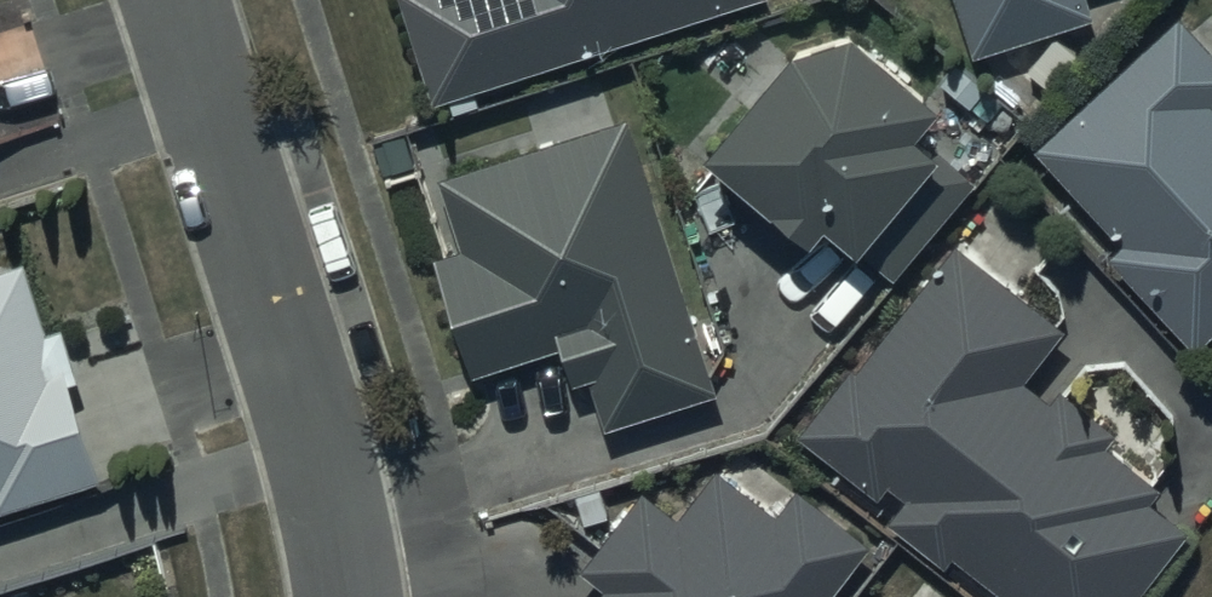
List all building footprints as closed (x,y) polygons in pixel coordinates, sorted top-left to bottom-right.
[(430,101),(448,97),(451,108),(476,103),(473,90),(745,0),(399,0),(430,101)] [(971,54),(1090,16),(1085,0),(953,0),(971,54)] [(1034,148),(1118,242),(1107,253),(1194,349),(1211,333),(1211,103),(1211,102),(1211,100),(1211,47),(1183,14),(1034,148)] [(793,44),(704,151),(809,239),(823,223),(857,251),(860,248),(895,277),(974,182),(913,130),(938,100),(853,28),(793,44)] [(627,116),(440,177),(463,248),(435,257),(473,374),(560,346),(571,381),(589,375),(606,429),(716,393),(627,116)] [(798,435),(877,498),(889,482),(905,495),(886,519),(943,564),(951,554),(1005,596),(1135,596),(1185,535),(1147,505),(1159,489),(1105,446),(1114,435),(1060,392),(1051,403),(1022,379),(1063,328),(956,243),(798,435)] [(100,477),(70,384),(80,381),(62,325),(46,330),(24,264),(0,272),(0,510),(100,477)] [(596,596),(825,596),(870,541),(799,485),(792,493),(740,452),(723,474),(716,469),(679,515),(645,488),(580,570),(603,588),(596,596)]
